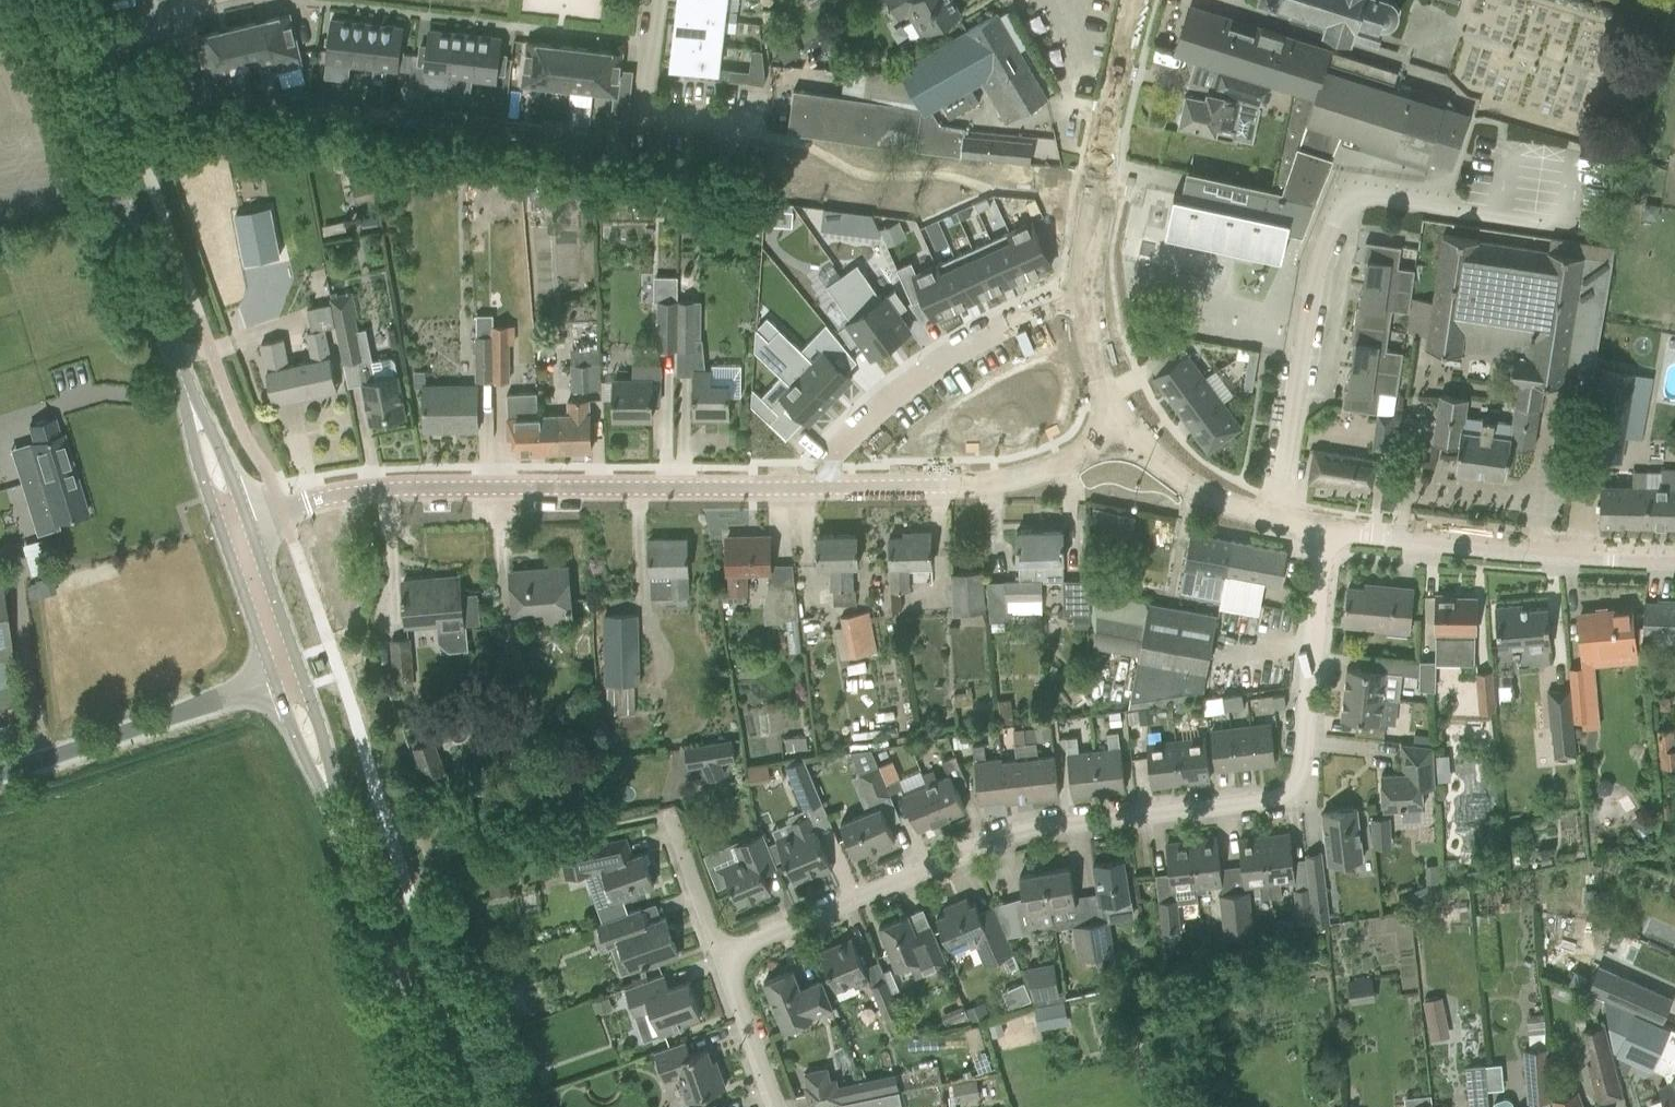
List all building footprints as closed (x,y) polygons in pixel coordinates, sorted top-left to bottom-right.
[(683,16),(683,15),(723,20),(725,0),(684,0),(684,5),(678,4),(677,15),(683,16)] [(898,18),(907,12),(921,36),(961,13),(953,0),(887,0),(898,18)] [(1263,1),(1265,6),(1270,8),(1270,11),(1272,12),(1286,16),(1286,17),(1288,18),(1287,20),(1303,25),(1304,23),(1307,24),(1307,23),(1376,45),(1382,26),(1380,25),(1381,24),(1387,24),(1393,22),(1397,18),(1399,12),(1398,6),(1395,1),(1394,0),(1263,0),(1263,1)] [(1452,166),(1469,114),(1454,109),(1449,99),(1394,82),(1397,71),(1227,17),(1227,18),(1224,17),(1219,25),(1193,10),(1180,32),(1174,52),(1295,90),(1273,192),(1191,174),(1184,195),(1173,193),(1165,232),(1281,257),(1289,224),(1303,227),(1342,131),(1396,148),(1452,166)] [(915,106),(902,104),(929,119),(930,111),(941,106),(948,119),(977,102),(971,89),(983,83),(1006,122),(1046,98),(997,13),(898,71),(899,71),(866,71),(864,94),(911,99),(915,106)] [(265,19),(276,62),(278,72),(302,66),(289,14),(265,19)] [(683,15),(683,16),(680,40),(680,41),(720,46),(722,29),(723,20),(683,15)] [(326,62),(350,65),(355,21),(331,18),(326,62)] [(265,19),(243,25),(253,67),(276,62),(265,19)] [(723,20),(722,29),(735,31),(736,21),(723,20)] [(350,65),(373,67),(378,24),(355,21),(350,65)] [(378,24),(373,67),(372,76),(385,78),(386,69),(398,70),(403,27),(378,24)] [(243,25),(220,30),(230,73),(253,67),(243,25)] [(230,73),(220,30),(196,36),(206,79),(230,73)] [(423,73),(447,76),(448,76),(453,32),(428,30),(426,49),(418,48),(416,64),(424,65),(423,73)] [(448,76),(447,76),(445,87),(470,90),(472,79),(471,79),(476,35),(453,32),(448,76)] [(500,38),(476,35),(471,79),(472,79),(495,82),(496,73),(504,74),(506,58),(498,57),(500,38)] [(680,41),(680,40),(674,40),(672,54),(674,54),(678,55),(677,65),(682,66),(713,69),(712,78),(735,81),(737,69),(717,67),(720,46),(680,41)] [(521,85),(546,87),(551,44),(527,41),(521,85)] [(546,87),(569,90),(574,47),(551,44),(546,87)] [(569,90),(593,93),(598,49),(574,47),(569,90)] [(598,49),(593,93),(617,96),(622,52),(598,49)] [(1265,104),(1271,86),(1220,69),(1214,88),(1220,89),(1218,95),(1207,93),(1206,98),(1186,94),(1183,108),(1179,110),(1178,116),(1180,119),(1179,124),(1213,131),(1213,135),(1232,140),(1240,103),(1258,107),(1260,102),(1265,104)] [(787,132),(920,151),(920,150),(960,156),(960,155),(1030,163),(1032,141),(963,135),(964,127),(939,125),(929,119),(902,104),(793,89),(787,132)] [(408,92),(406,109),(405,117),(421,119),(424,94),(408,92)] [(283,109),(307,112),(308,99),(285,96),(283,109)] [(329,115),(342,116),(343,105),(330,104),(329,115)] [(353,118),(366,119),(368,108),(355,107),(353,118)] [(404,124),(405,117),(406,109),(391,107),(389,122),(404,124)] [(486,116),(484,133),(502,135),(503,123),(504,118),(486,116)] [(606,147),(624,149),(627,119),(610,117),(606,147)] [(502,135),(521,137),(522,126),(503,123),(502,135)] [(539,140),(558,142),(560,129),(541,126),(539,140)] [(573,143),(586,145),(588,131),(575,130),(573,143)] [(1426,169),(1429,160),(1412,155),(1409,164),(1426,169)] [(986,197),(974,203),(977,211),(990,205),(986,197)] [(269,207),(234,214),(244,263),(279,256),(269,207)] [(708,222),(708,212),(699,212),(699,222),(708,222)] [(376,216),(361,219),(363,230),(378,227),(376,216)] [(1031,221),(1009,231),(1028,275),(1051,265),(1031,221)] [(1009,231),(990,240),(1010,283),(1028,275),(1009,231)] [(1437,256),(1424,347),(1460,352),(1461,347),(1485,351),(1512,355),(1508,381),(1518,383),(1542,386),(1543,381),(1562,384),(1577,276),(1580,254),(1547,249),(1440,234),(1437,256)] [(1549,237),(1547,249),(1580,254),(1612,259),(1614,247),(1607,246),(1596,244),(1588,243),(1549,237)] [(990,240),(972,248),(992,292),(1010,283),(990,240)] [(1366,261),(1363,283),(1411,290),(1414,269),(1397,267),(1400,246),(1365,241),(1362,261),(1366,261)] [(1206,268),(1231,274),(1236,252),(1210,246),(1206,268)] [(972,248),(954,256),(974,300),(992,292),(972,248)] [(954,256),(935,264),(955,308),(974,300),(954,256)] [(857,263),(841,274),(890,343),(909,329),(898,313),(907,307),(895,289),(881,299),(857,263)] [(935,264),(913,275),(933,318),(955,308),(935,264)] [(841,274),(826,285),(851,320),(838,329),(850,346),(858,340),(870,357),(890,343),(841,274)] [(1356,305),(1353,324),(1388,329),(1391,309),(1408,311),(1411,290),(1363,283),(1360,306),(1356,305)] [(331,303),(335,325),(343,363),(363,359),(349,292),(329,295),(331,303)] [(658,300),(657,348),(676,349),(676,300),(658,300)] [(676,300),(676,349),(693,349),(694,301),(676,300)] [(1354,344),(1351,366),(1399,373),(1402,352),(1385,349),(1388,329),(1353,324),(1350,343),(1354,344)] [(514,343),(514,335),(514,325),(492,325),(492,335),(493,380),(510,380),(510,343),(514,343)] [(755,327),(754,350),(790,385),(780,395),(809,422),(830,400),(767,340),(768,339),(755,327)] [(261,343),(273,404),(319,394),(318,388),(336,384),(331,363),(324,328),(307,332),(310,350),(316,349),(319,359),(289,365),(283,338),(261,343)] [(768,339),(767,340),(830,400),(851,378),(823,351),(813,361),(779,328),(768,339)] [(492,335),(475,336),(476,380),(493,380),(492,335)] [(570,350),(571,391),(598,390),(596,349),(570,350)] [(1256,363),(1258,350),(1249,349),(1247,362),(1256,363)] [(1171,402),(1204,377),(1186,352),(1152,377),(1164,393),(1163,394),(1167,399),(1168,398),(1171,402)] [(364,397),(367,412),(368,412),(370,424),(405,417),(397,374),(394,375),(390,357),(371,361),(372,366),(359,368),(365,397),(364,397)] [(1029,426),(1032,364),(995,362),(992,424),(1029,426)] [(1254,376),(1256,363),(1247,362),(1245,375),(1254,376)] [(613,419),(651,419),(651,398),(659,398),(659,366),(634,365),(633,379),(614,378),(613,419)] [(711,368),(693,368),(693,419),(729,420),(729,396),(740,396),(740,365),(711,365),(711,368)] [(1399,373),(1351,366),(1348,388),(1344,387),(1341,407),(1376,412),(1379,392),(1396,394),(1399,373)] [(949,367),(948,381),(969,382),(969,368),(949,367)] [(1597,368),(1582,456),(1600,460),(1616,462),(1619,446),(1622,447),(1625,433),(1635,375),(1597,368)] [(1251,389),(1254,376),(1245,375),(1243,388),(1251,389)] [(1222,402),(1204,377),(1171,402),(1189,426),(1222,402)] [(424,387),(424,424),(455,423),(455,429),(477,429),(476,386),(424,387)] [(778,413),(752,387),(752,388),(751,405),(769,422),(778,413)] [(544,452),(543,416),(537,416),(536,392),(506,393),(507,417),(508,438),(515,437),(516,454),(544,452)] [(1440,394),(1434,443),(1458,446),(1455,469),(1476,472),(1481,432),(1480,432),(1482,419),(1464,417),(1466,398),(1440,394)] [(568,415),(543,416),(544,452),(591,451),(589,414),(588,400),(568,401),(568,415)] [(1241,427),(1222,402),(1189,426),(1207,452),(1241,427)] [(1481,432),(1476,472),(1505,477),(1510,445),(1533,448),(1538,411),(1538,408),(1515,405),(1514,408),(1510,436),(1491,434),(1493,421),(1482,419),(1480,432),(1481,432)] [(1376,412),(1374,426),(1391,428),(1393,414),(1379,412),(1376,412)] [(86,512),(62,433),(58,434),(53,418),(29,425),(34,442),(18,447),(30,487),(23,489),(37,533),(58,527),(56,522),(86,512)] [(1309,481),(1369,490),(1374,458),(1314,450),(1309,481)] [(1674,526),(1674,470),(1660,469),(1660,472),(1631,472),(1630,486),(1600,485),(1599,524),(1674,526)] [(1042,582),(1041,529),(1016,530),(1017,563),(1018,581),(986,582),(990,621),(1012,621),(1012,613),(1040,612),(1039,582),(1042,582)] [(1043,529),(1041,529),(1042,582),(1062,581),(1062,580),(1063,580),(1062,561),(1063,561),(1062,529),(1060,529),(1060,531),(1043,531),(1043,529)] [(890,566),(890,592),(907,592),(906,566),(931,565),(930,532),(911,533),(911,537),(889,538),(890,566)] [(1179,592),(1208,597),(1213,573),(1211,572),(1213,560),(1226,563),(1230,540),(1190,533),(1186,555),(1183,566),(1179,592)] [(817,535),(817,557),(818,567),(830,567),(830,590),(833,590),(833,604),(856,604),(855,590),(852,590),(851,566),(857,566),(856,534),(817,535)] [(746,571),(767,570),(769,570),(769,565),(768,540),(744,541),(743,537),(726,537),(727,571),(729,571),(729,594),(746,593),(746,571)] [(648,539),(649,561),(649,572),(650,572),(650,596),(670,596),(670,597),(687,597),(687,571),(686,544),(668,544),(668,538),(648,539)] [(1213,573),(1208,597),(1236,602),(1239,586),(1261,590),(1262,582),(1279,585),(1286,551),(1230,540),(1226,563),(1213,560),(1211,572),(1213,573)] [(511,572),(513,593),(514,610),(545,607),(546,622),(571,619),(566,567),(546,568),(546,570),(534,571),(534,570),(511,572)] [(949,573),(951,614),(984,612),(981,572),(949,573)] [(12,656),(0,573),(0,657),(12,656)] [(1107,575),(1104,593),(1127,598),(1131,580),(1107,575)] [(402,596),(402,602),(404,602),(406,623),(435,620),(438,642),(448,651),(466,650),(464,629),(463,629),(461,604),(459,583),(439,584),(439,586),(430,587),(430,578),(403,581),(404,596),(402,596)] [(1088,580),(1063,580),(1062,580),(1062,581),(1063,614),(1088,614),(1088,580)] [(794,584),(773,586),(777,621),(786,620),(797,619),(794,584)] [(1376,585),(1376,590),(1348,587),(1344,624),(1408,630),(1410,610),(1413,589),(1376,585)] [(1141,637),(1130,697),(1203,688),(1216,616),(1091,592),(1096,614),(1096,629),(1141,637)] [(1452,597),(1451,595),(1441,595),(1440,597),(1436,597),(1435,664),(1474,664),(1475,598),(1452,597)] [(1658,601),(1657,603),(1644,603),(1644,600),(1642,642),(1674,643),(1674,601),(1658,601)] [(1495,606),(1496,627),(1497,645),(1524,643),(1524,649),(1550,647),(1549,629),(1547,607),(1529,608),(1529,603),(1495,606)] [(1580,616),(1580,615),(1579,615),(1583,653),(1633,648),(1629,610),(1605,612),(1605,614),(1580,616)] [(639,685),(637,613),(605,614),(607,686),(607,713),(635,713),(634,685),(639,685)] [(839,617),(846,658),(875,653),(869,613),(839,617)] [(1088,615),(1072,616),(1072,628),(1088,628),(1088,615)] [(526,659),(519,660),(516,623),(496,625),(502,694),(529,692),(526,659)] [(391,640),(394,674),(395,678),(412,677),(409,639),(391,640)] [(1346,667),(1344,693),(1382,697),(1381,697),(1398,699),(1400,674),(1419,676),(1419,662),(1363,656),(1361,669),(1346,667)] [(1563,669),(1564,688),(1569,688),(1572,722),(1573,721),(1588,721),(1584,667),(1563,669)] [(1494,697),(1492,671),(1476,672),(1479,698),(1494,697)] [(1569,688),(1564,688),(1547,689),(1553,759),(1576,757),(1573,721),(1572,722),(1569,688)] [(1241,692),(1232,694),(1234,709),(1244,707),(1241,692)] [(1272,695),(1274,708),(1285,707),(1284,693),(1272,695)] [(1382,697),(1344,693),(1341,718),(1356,720),(1354,733),(1383,736),(1385,722),(1379,722),(1381,697),(1382,697)] [(1234,709),(1232,694),(1222,695),(1224,710),(1234,709)] [(997,699),(1000,724),(1013,723),(1010,697),(997,699)] [(1152,706),(1139,708),(1142,722),(1154,720),(1152,706)] [(1156,732),(1170,732),(1169,706),(1154,706),(1156,732)] [(1270,725),(1250,727),(1255,764),(1275,761),(1270,725)] [(1049,726),(1035,727),(1036,741),(1050,739),(1049,726)] [(1250,727),(1230,730),(1235,766),(1255,764),(1250,727)] [(1024,728),(1013,729),(1015,744),(1025,743),(1024,728)] [(1674,749),(1673,729),(1657,731),(1660,768),(1674,766),(1674,749)] [(1235,766),(1230,730),(1211,732),(1215,768),(1235,766)] [(1108,749),(1093,751),(1098,791),(1125,788),(1120,748),(1118,731),(1107,733),(1108,749)] [(966,734),(952,736),(954,747),(968,745),(966,734)] [(1431,745),(1431,736),(1414,734),(1413,743),(1431,745)] [(786,737),(787,750),(807,748),(806,736),(786,737)] [(1098,791),(1093,751),(1079,752),(1077,736),(1065,738),(1067,754),(1071,794),(1098,791)] [(1205,738),(1175,742),(1180,781),(1209,778),(1205,738)] [(720,764),(734,762),(731,740),(683,747),(686,769),(701,767),(707,781),(724,774),(720,764)] [(432,744),(432,742),(414,749),(428,786),(448,778),(441,760),(440,760),(434,743),(432,744)] [(1036,742),(1025,743),(1032,799),(1058,796),(1056,774),(1054,756),(1038,758),(1036,742)] [(1180,781),(1175,742),(1146,745),(1151,785),(1180,781)] [(1000,762),(1005,798),(1005,802),(1032,799),(1025,743),(1015,744),(1017,760),(1002,762),(1000,762)] [(979,801),(1005,798),(1000,762),(1002,762),(1001,758),(985,760),(983,744),(972,745),(979,801)] [(1408,773),(1381,774),(1383,809),(1401,808),(1419,807),(1423,807),(1422,788),(1434,787),(1431,747),(1422,746),(1401,744),(1402,763),(1407,763),(1408,773)] [(889,793),(885,783),(870,748),(851,751),(859,773),(871,803),(890,795),(889,793)] [(922,775),(926,784),(941,820),(946,818),(945,817),(964,809),(955,788),(966,783),(955,756),(944,760),(950,775),(937,780),(933,771),(922,775)] [(785,766),(804,809),(822,802),(803,758),(785,766)] [(898,778),(885,783),(889,793),(902,788),(898,778)] [(926,784),(903,794),(917,829),(936,821),(937,822),(941,820),(926,784)] [(840,823),(854,856),(894,839),(880,806),(840,823)] [(1337,862),(1337,867),(1354,865),(1353,860),(1362,858),(1356,809),(1322,813),(1324,835),(1328,863),(1337,862)] [(814,829),(808,815),(772,830),(794,882),(830,866),(814,829)] [(1388,816),(1369,817),(1370,831),(1389,830),(1388,816)] [(716,868),(722,883),(728,881),(738,905),(770,891),(763,873),(777,867),(763,832),(730,846),(736,860),(716,868)] [(1289,834),(1262,838),(1269,898),(1280,897),(1278,881),(1294,879),(1289,834)] [(649,873),(641,852),(633,855),(627,838),(595,844),(560,852),(566,877),(586,872),(600,907),(614,902),(615,903),(635,896),(634,892),(653,885),(653,884),(657,883),(653,871),(649,873)] [(1216,838),(1191,841),(1196,894),(1197,894),(1206,893),(1205,885),(1221,883),(1216,838)] [(1269,898),(1262,838),(1238,840),(1244,885),(1258,884),(1260,899),(1269,898)] [(1196,894),(1191,841),(1165,844),(1169,873),(1155,875),(1162,932),(1180,929),(1178,904),(1198,902),(1197,894),(1196,894)] [(1305,888),(1309,922),(1312,921),(1313,926),(1330,923),(1321,853),(1305,855),(1309,888),(1305,888)] [(1093,863),(1098,903),(1128,899),(1125,878),(1124,878),(1124,874),(1125,874),(1123,859),(1093,863)] [(442,867),(444,874),(455,870),(453,863),(442,867)] [(1044,871),(1052,920),(1054,928),(1073,925),(1078,961),(1096,958),(1090,921),(1079,923),(1070,867),(1044,871)] [(1027,924),(1052,920),(1044,871),(1019,875),(1027,924)] [(505,875),(489,878),(493,895),(509,892),(505,875)] [(1426,884),(1411,891),(1416,904),(1432,897),(1426,884)] [(1504,884),(1495,885),(1496,894),(1505,893),(1504,884)] [(1298,924),(1309,922),(1305,888),(1293,889),(1298,924)] [(1249,892),(1232,894),(1236,936),(1254,934),(1249,892)] [(1236,936),(1232,894),(1219,895),(1224,937),(1236,936)] [(936,917),(945,937),(948,946),(966,939),(970,947),(976,945),(984,963),(1012,951),(993,905),(978,911),(975,903),(970,905),(966,897),(944,907),(946,913),(936,917)] [(619,940),(630,969),(642,965),(643,969),(647,967),(647,966),(678,955),(664,917),(646,923),(640,908),(597,923),(605,946),(619,940)] [(940,950),(932,930),(930,925),(914,932),(907,915),(878,926),(887,947),(896,969),(910,963),(916,976),(927,971),(946,964),(940,950)] [(1107,919),(1090,921),(1096,958),(1112,955),(1107,919)] [(819,951),(835,990),(853,982),(855,987),(869,981),(851,938),(819,951)] [(1027,966),(1033,999),(1059,995),(1053,962),(1027,966)] [(831,1008),(820,981),(800,990),(792,970),(764,981),(771,1000),(769,1003),(773,1012),(776,1012),(783,1030),(812,1018),(811,1016),(831,1008)] [(1615,973),(1604,998),(1661,1024),(1665,1025),(1673,999),(1615,973)] [(624,988),(630,1003),(634,1017),(650,1011),(659,1036),(684,1027),(682,1022),(700,1016),(687,982),(663,990),(658,976),(624,988)] [(870,986),(883,1018),(900,1011),(886,979),(870,986)] [(1021,1004),(1032,1000),(1024,982),(1014,987),(1021,1004)] [(1584,994),(1578,1008),(1594,1015),(1600,1001),(1584,994)] [(1442,996),(1423,1000),(1428,1029),(1447,1025),(1442,996)] [(1661,1024),(1604,998),(1612,1051),(1652,1068),(1657,1054),(1664,1041),(1670,1028),(1668,1027),(1665,1025),(1661,1024)] [(1035,1010),(1039,1028),(1067,1023),(1063,1004),(1035,1010)] [(1544,1014),(1526,1015),(1527,1028),(1545,1027),(1544,1014)] [(999,1018),(988,1021),(992,1035),(1003,1032),(999,1018)] [(978,1025),(965,1029),(976,1065),(989,1061),(978,1025)] [(1587,1064),(1591,1080),(1616,1074),(1603,1026),(1584,1031),(1592,1062),(1587,1064)] [(676,1077),(685,1101),(725,1086),(715,1060),(711,1062),(707,1049),(690,1055),(685,1040),(655,1051),(664,1081),(676,1077)] [(1650,1103),(1651,1106),(1674,1106),(1674,1046),(1664,1041),(1657,1054),(1665,1058),(1669,1070),(1664,1072),(1667,1081),(1665,1082),(1658,1084),(1662,1099),(1650,1103)] [(1523,1050),(1529,1102),(1550,1100),(1545,1049),(1523,1050)] [(1468,1106),(1488,1106),(1486,1089),(1484,1066),(1483,1064),(1464,1066),(1468,1106)] [(1499,1064),(1484,1066),(1486,1089),(1501,1087),(1499,1064)] [(945,1081),(942,1067),(921,1071),(924,1086),(945,1081)] [(809,1106),(811,1106),(839,1101),(835,1080),(829,1081),(826,1068),(805,1073),(808,1086),(805,1086),(809,1106)] [(952,1102),(978,1094),(973,1077),(947,1085),(952,1102)] [(835,1106),(902,1106),(898,1091),(834,1104),(835,1106)] [(1576,1092),(1552,1100),(1555,1106),(1582,1106),(1576,1092)] [(1512,1101),(1509,1098),(1504,1098),(1496,1101),(1493,1104),(1493,1106),(1514,1106),(1512,1101)]
